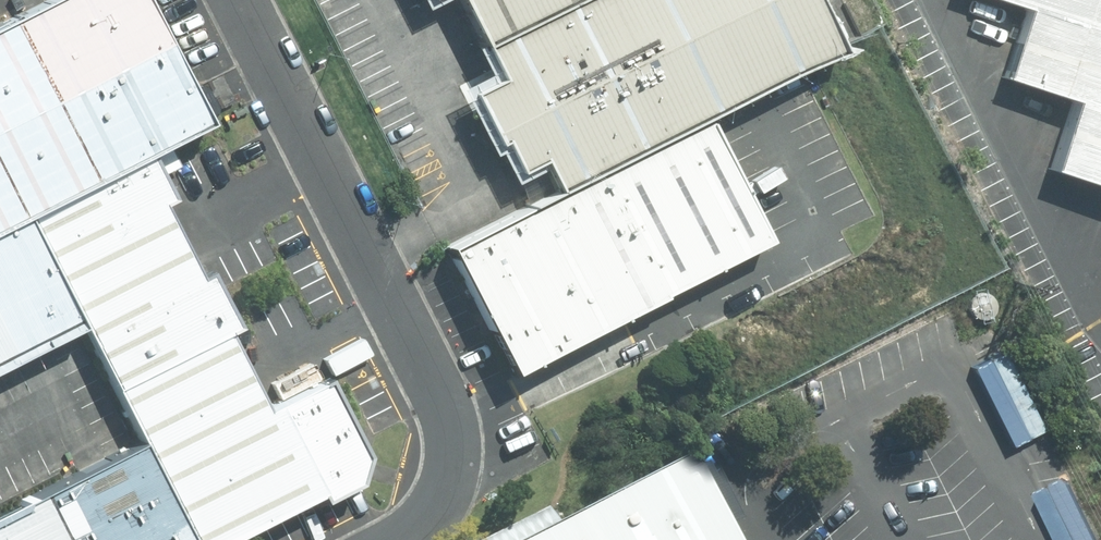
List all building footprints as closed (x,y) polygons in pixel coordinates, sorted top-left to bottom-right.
[(138,0),(54,0),(0,27),(0,232),(23,220),(141,159),(202,128),(138,0)] [(475,47),(569,0),(453,0),(475,47)] [(799,0),(569,0),(475,47),(496,88),(467,103),(505,179),(531,166),(547,197),(593,174),(698,121),(828,56),(799,0)] [(1069,106),(1044,174),(1100,194),(1100,0),(982,0),(1023,13),(1000,83),(1069,106)] [(698,121),(593,174),(439,252),(503,377),(761,246),(698,121)] [(23,220),(79,330),(138,447),(184,539),(228,539),(310,499),(314,507),(351,489),(360,460),(320,383),(260,416),(220,338),(230,332),(202,277),(192,284),(156,209),(166,205),(141,159),(23,220)] [(0,232),(0,370),(79,330),(23,220),(0,232)] [(138,447),(0,516),(0,539),(184,539),(138,447)] [(659,459),(506,539),(703,539),(659,459)]
